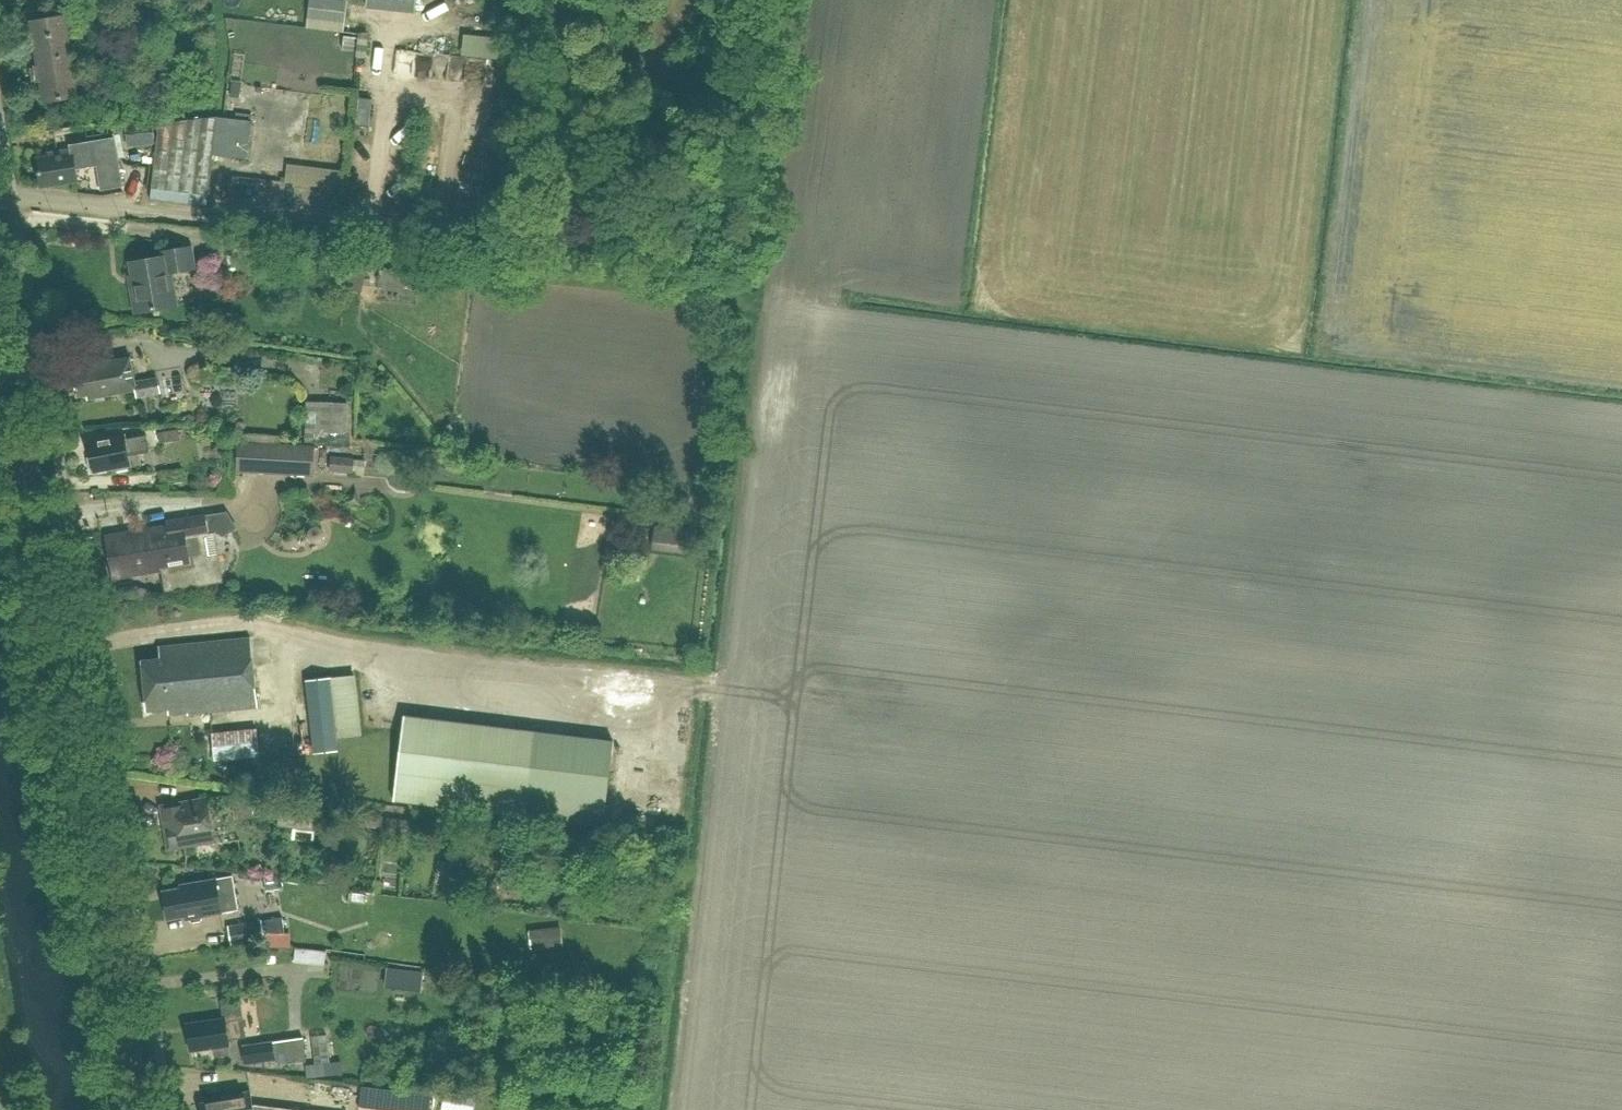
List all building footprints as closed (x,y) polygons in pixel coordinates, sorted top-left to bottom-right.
[(340,0),(310,0),(308,19),(344,23),(347,1),(340,0)] [(417,13),(418,0),(369,0),(368,8),(417,13)] [(39,81),(43,81),(46,103),(78,97),(65,18),(33,24),(40,68),(36,68),(39,81)] [(344,35),(342,49),(354,50),(355,37),(344,35)] [(231,85),(230,98),(240,99),(241,86),(231,85)] [(152,189),(208,196),(218,117),(160,123),(152,189)] [(156,144),(154,120),(126,123),(129,148),(156,144)] [(71,146),(72,150),(48,154),(48,158),(37,159),(41,188),(78,182),(76,169),(98,165),(102,190),(123,187),(115,139),(71,146)] [(175,299),(170,267),(194,263),(191,242),(160,247),(161,253),(130,258),(134,281),(131,281),(135,307),(155,303),(155,302),(175,299)] [(135,383),(130,359),(95,365),(96,368),(73,373),(77,399),(87,397),(88,400),(96,399),(97,402),(105,400),(104,398),(136,392),(137,398),(159,394),(156,379),(135,383)] [(348,444),(349,404),(316,402),(307,402),(305,443),(314,443),(348,444)] [(179,430),(160,433),(161,442),(181,440),(179,430)] [(239,435),(238,468),(237,472),(279,475),(279,473),(314,475),(315,447),(280,446),(281,437),(239,435)] [(124,437),(89,444),(95,473),(129,466),(127,457),(149,453),(146,436),(125,440),(124,437)] [(356,459),(333,456),(332,472),(355,474),(356,459)] [(168,527),(106,537),(113,579),(163,571),(166,590),(218,582),(214,558),(207,559),(203,536),(206,536),(203,516),(167,522),(168,527)] [(658,528),(655,550),(699,556),(702,534),(658,528)] [(161,661),(143,663),(148,712),(169,710),(169,715),(188,713),(189,716),(256,709),(249,639),(159,648),(161,661)] [(355,676),(330,679),(336,741),(362,738),(355,676)] [(313,755),(338,753),(336,741),(330,679),(330,678),(306,681),(313,755)] [(403,717),(393,802),(603,826),(612,741),(403,717)] [(259,729),(214,733),(216,761),(261,757),(259,729)] [(280,826),(320,831),(324,799),(284,794),(280,826)] [(164,809),(170,848),(195,844),(195,847),(213,844),(211,828),(206,829),(202,803),(164,809)] [(252,804),(236,806),(238,820),(254,817),(252,804)] [(181,889),(164,892),(169,920),(186,917),(187,920),(220,914),(215,881),(181,886),(181,889)] [(281,917),(264,920),(266,935),(284,935),(281,917)] [(264,920),(229,926),(233,946),(265,940),(267,940),(266,935),(264,920)] [(563,927),(537,930),(539,948),(565,945),(563,927)] [(655,931),(652,949),(664,951),(666,932),(655,931)] [(265,940),(265,946),(289,946),(289,935),(284,935),(266,935),(267,940),(265,940)] [(296,948),(295,961),(307,963),(308,949),(296,948)] [(389,966),(386,987),(403,989),(406,969),(389,966)] [(213,1050),(214,1057),(218,1058),(225,1057),(229,1054),(228,1048),(229,1047),(228,1041),(241,1039),(239,1023),(243,1022),(240,1000),(221,1002),(224,1020),(187,1025),(191,1053),(213,1050)] [(301,1039),(273,1043),(275,1059),(275,1062),(290,1060),(290,1061),(304,1060),(301,1039)] [(275,1061),(273,1043),(242,1046),(245,1065),(275,1061)] [(359,1108),(378,1109),(407,1109),(409,1093),(362,1088),(359,1108)] [(200,1103),(201,1109),(293,1109),(253,1105),(251,1091),(222,1096),(222,1100),(200,1103)]
